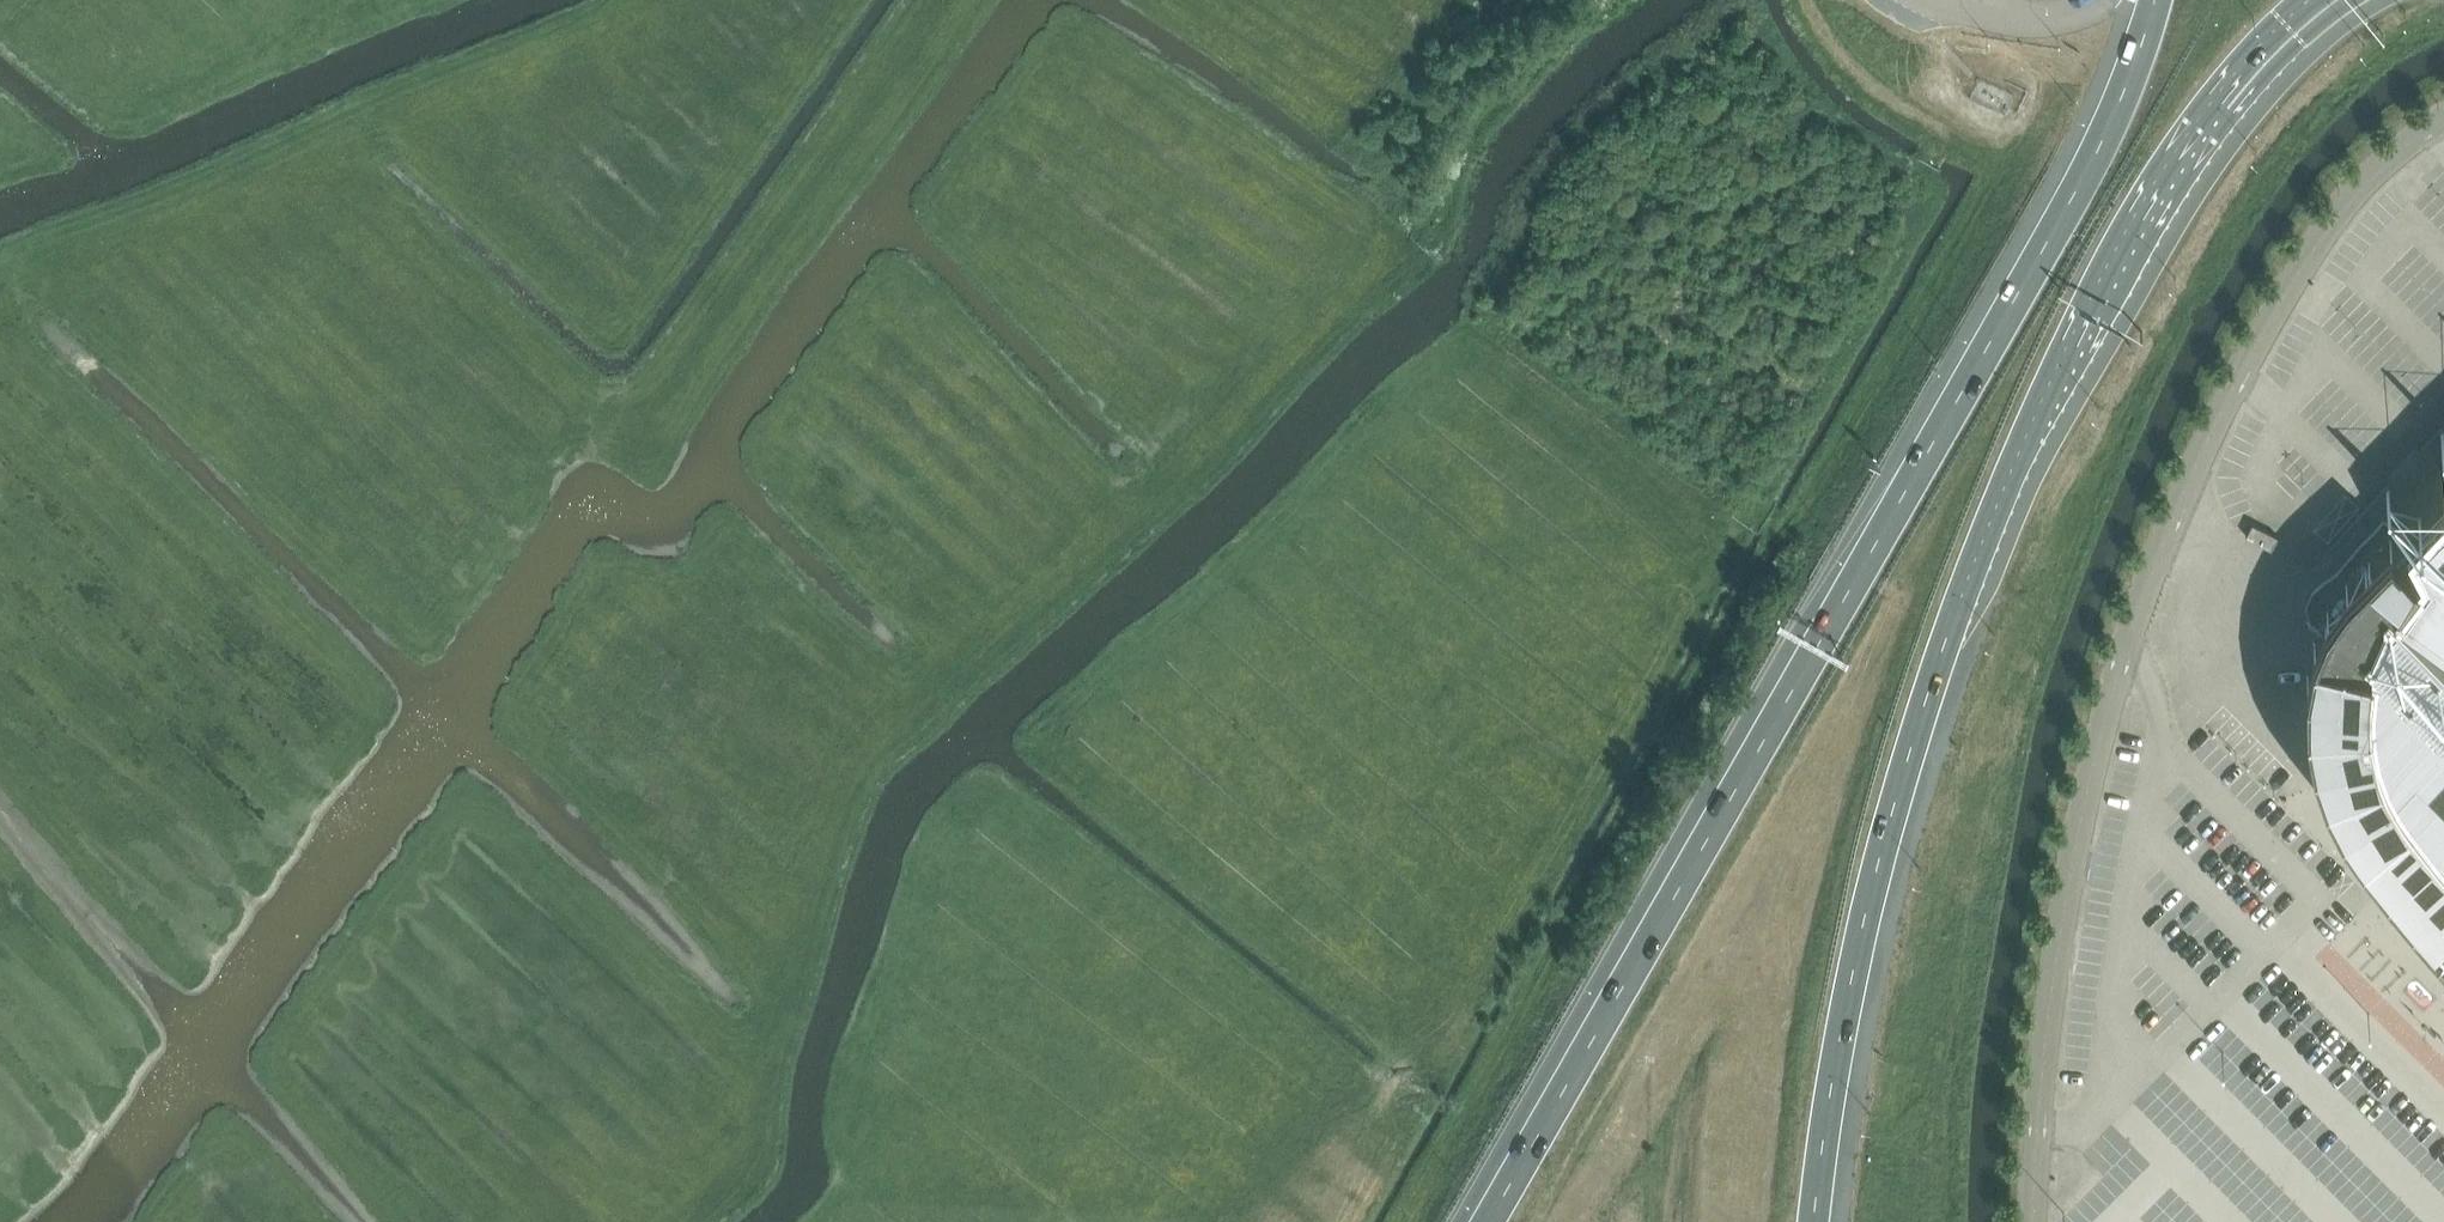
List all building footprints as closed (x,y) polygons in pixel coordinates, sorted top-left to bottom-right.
[(2383,526),(2331,575),(2316,599),(2307,638),(2302,665),(2308,715),(2326,769),(2365,834),(2443,924),(2443,472),(2400,517),(2415,545),(2411,549),(2383,526)] [(2278,536),(2254,524),(2252,523),(2246,535),(2246,536),(2271,549),(2272,548),(2278,536)]
